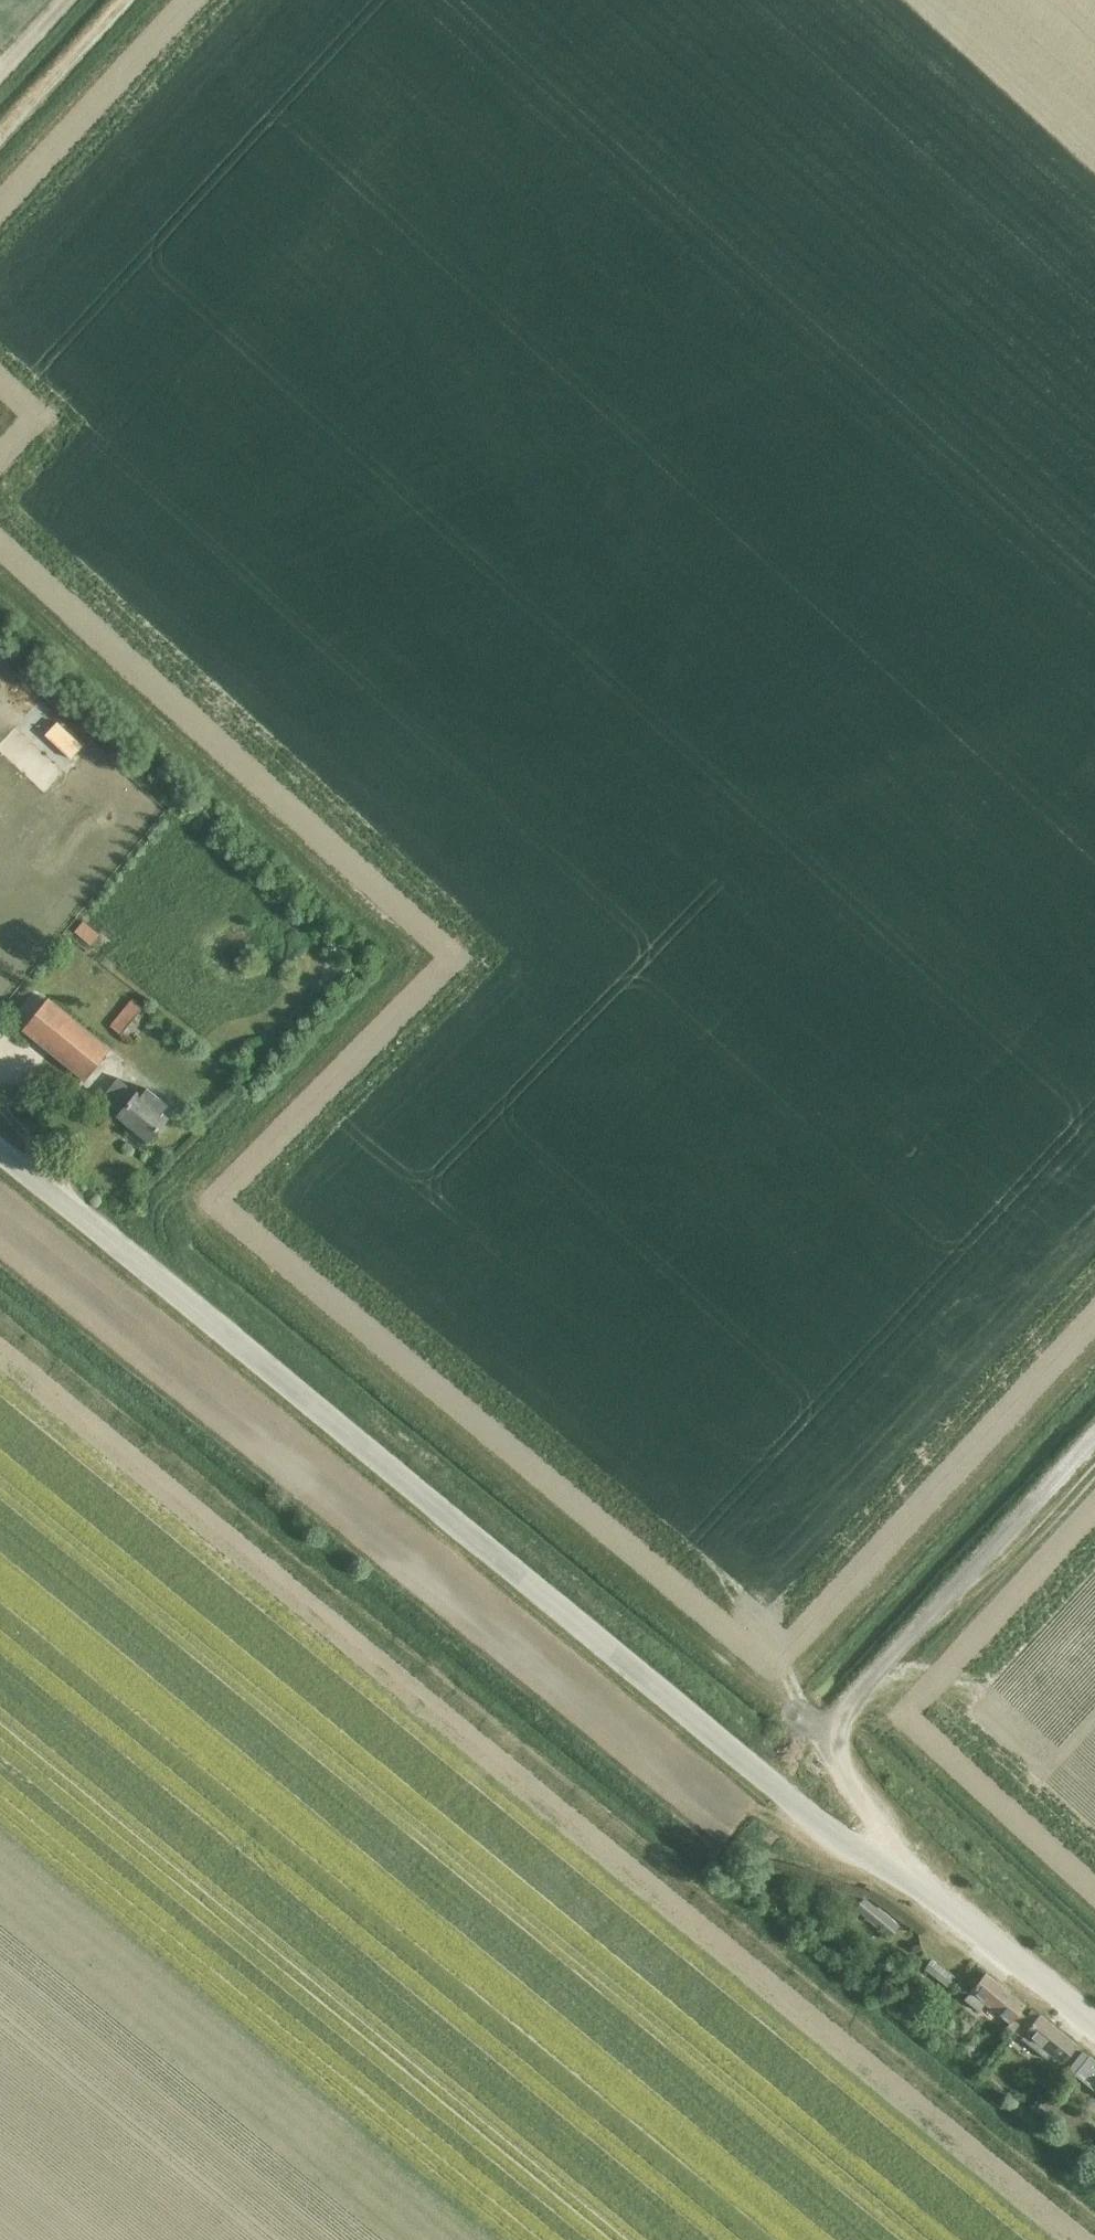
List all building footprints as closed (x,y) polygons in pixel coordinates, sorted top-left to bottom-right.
[(53,997),(27,1028),(86,1078),(112,1047),(53,997)] [(152,1088),(145,1096),(140,1093),(121,1115),(150,1140),(170,1117),(165,1113),(172,1105),(152,1088)] [(830,1890),(812,1886),(809,1896),(827,1901),(830,1890)] [(854,1908),(889,1938),(899,1926),(892,1920),(893,1919),(879,1907),(877,1908),(864,1897),(854,1908)] [(924,1968),(947,1987),(955,1977),(932,1959),(924,1968)] [(1025,2016),(1020,2012),(1025,2006),(987,1974),(965,2000),(979,2011),(987,2001),(1012,2022),(1007,2027),(1013,2032),(1025,2016)] [(1078,2044),(1042,2015),(1034,2008),(1016,2030),(1022,2036),(1048,2057),(1053,2052),(1064,2061),(1078,2044)] [(1094,2086),(1094,2058),(1093,2056),(1079,2073),(1094,2086)] [(1045,2097),(1032,2112),(1039,2118),(1051,2103),(1045,2097)]
